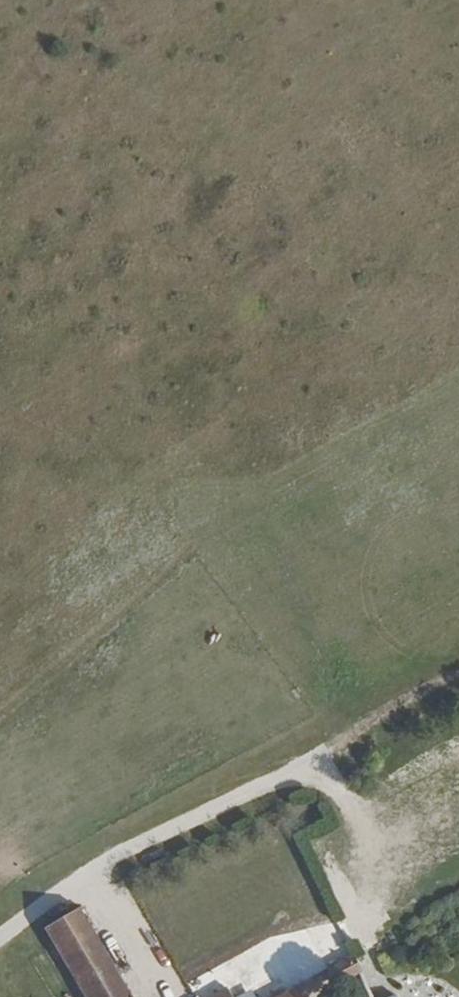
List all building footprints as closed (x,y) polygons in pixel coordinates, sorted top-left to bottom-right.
[(106,928),(68,950),(95,996),(144,996),(106,928)] [(286,946),(280,937),(271,941),(277,951),(286,946)] [(294,987),(286,972),(236,996),(274,996),(294,987)] [(354,988),(355,989),(359,996),(379,996),(389,992),(380,977),(354,988)]
